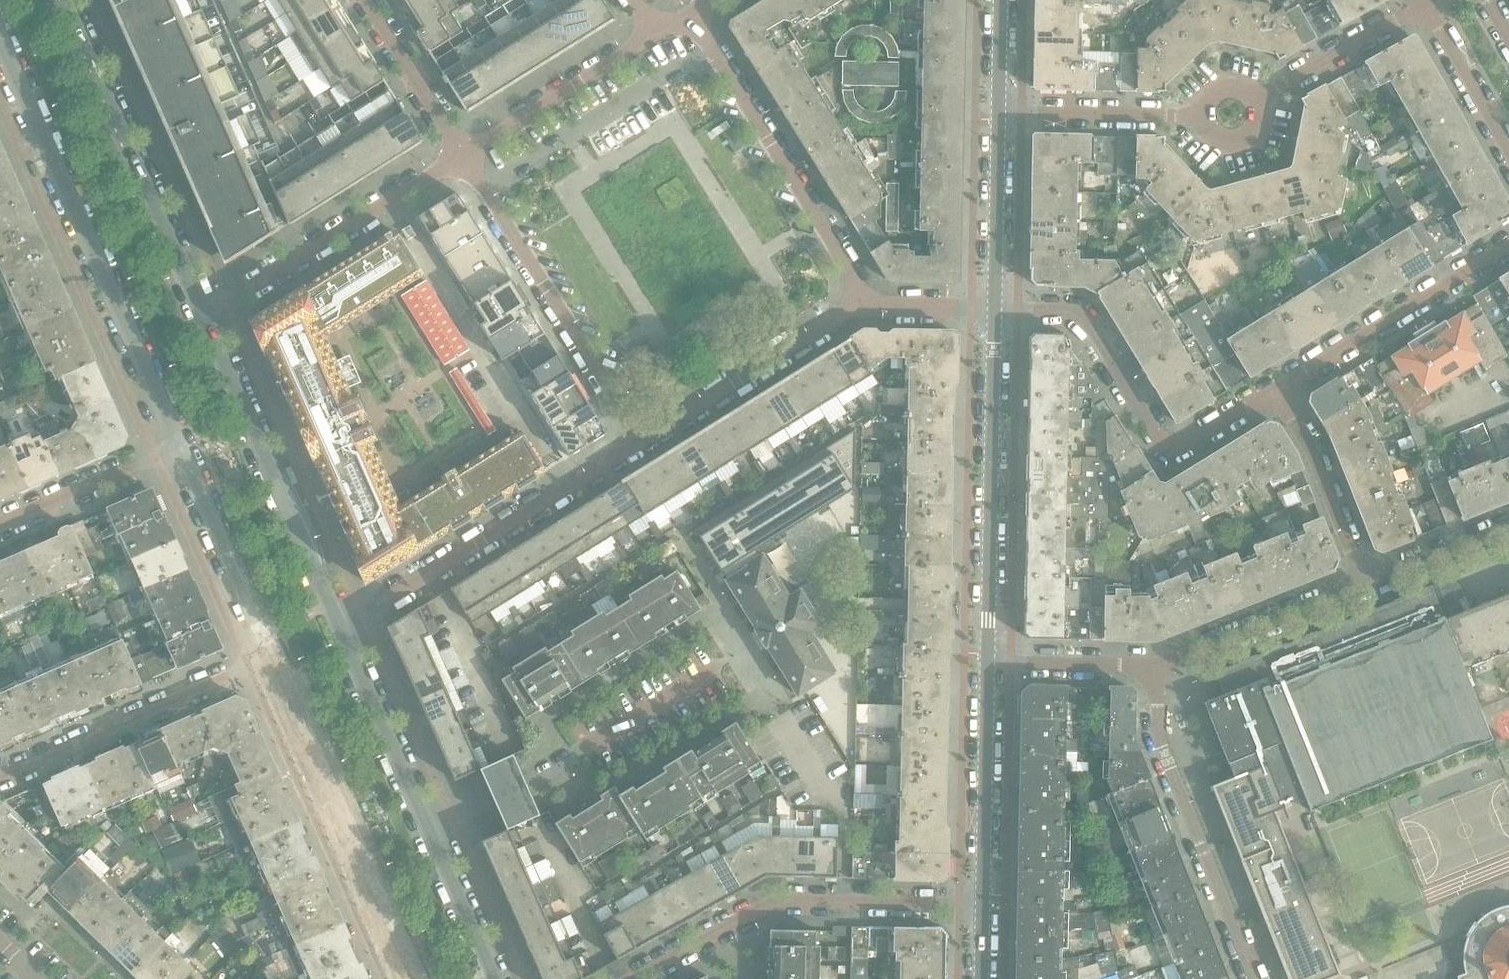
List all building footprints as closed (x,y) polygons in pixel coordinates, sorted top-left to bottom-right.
[(175,0),(110,0),(115,12),(128,41),(141,70),(153,98),(167,128),(174,144),(187,174),(199,202),(212,231),(223,256),(234,260),(272,235),(279,231),(278,230),(264,200),(175,0)] [(308,0),(276,0),(285,14),(308,0)] [(331,12),(323,0),(308,0),(285,14),(296,32),(289,36),(290,37),(331,12)] [(432,0),(407,0),(414,11),(432,0)] [(459,9),(454,0),(432,0),(414,11),(424,28),(416,32),(417,35),(451,14),(459,9)] [(483,0),(473,0),(479,9),(486,5),(483,0)] [(576,0),(558,0),(552,4),(578,44),(596,32),(576,0)] [(603,0),(576,0),(596,32),(615,20),(603,0)] [(807,0),(766,0),(762,3),(760,6),(757,8),(755,9),(750,10),(731,22),(729,28),(754,66),(776,52),(769,40),(766,42),(764,38),(768,35),(766,32),(784,21),(784,22),(790,23),(798,18),(798,19),(802,16),(805,20),(810,21),(817,17),(807,0)] [(844,0),(807,0),(817,17),(844,0)] [(964,0),(923,0),(922,52),(963,52),(963,29),(961,26),(962,20),(964,16),(964,0)] [(1083,0),(1036,0),(1035,35),(1082,36),(1083,0)] [(1139,5),(1131,0),(1128,0),(1125,6),(1134,12),(1139,5)] [(1238,3),(1227,0),(1187,0),(1175,11),(1178,14),(1169,22),(1198,52),(1206,44),(1217,41),(1229,44),(1238,3)] [(1284,14),(1282,10),(1281,10),(1273,15),(1268,14),(1269,8),(1268,6),(1267,6),(1268,0),(1253,0),(1252,2),(1251,2),(1250,6),(1238,3),(1229,44),(1274,54),(1278,61),(1303,47),(1284,14)] [(1300,1),(1299,0),(1288,0),(1282,3),(1281,10),(1282,10),(1284,14),(1299,6),(1302,4),(1300,1)] [(1306,5),(1303,0),(1302,0),(1300,1),(1302,4),(1299,6),(1309,23),(1317,38),(1385,0),(1316,0),(1306,5)] [(1142,17),(1154,7),(1148,1),(1137,11),(1142,17)] [(578,44),(552,4),(534,15),(559,55),(578,44)] [(902,14),(902,6),(890,6),(890,14),(902,14)] [(1317,38),(1309,23),(1299,6),(1284,14),(1303,47),(1317,38)] [(237,19),(232,8),(225,11),(229,22),(237,19)] [(309,51),(342,30),(331,12),(290,37),(302,56),(309,51)] [(430,52),(463,32),(451,14),(417,35),(430,55),(431,54),(430,52)] [(902,21),(902,14),(890,14),(890,22),(902,23),(902,21)] [(559,55),(534,15),(516,27),(541,67),(559,55)] [(242,30),(237,19),(229,22),(234,33),(242,30)] [(1198,52),(1169,22),(1160,31),(1158,28),(1146,40),(1145,43),(1150,47),(1146,50),(1137,50),(1137,54),(1136,92),(1164,92),(1165,84),(1198,52)] [(803,30),(798,23),(788,29),(793,36),(803,30)] [(863,37),(861,26),(850,30),(856,40),(863,37)] [(870,37),(872,26),(871,26),(861,26),(863,37),(870,37)] [(877,40),(884,31),(875,27),(872,26),(870,37),(877,40)] [(541,67),(516,27),(498,38),(523,78),(541,67)] [(320,70),(354,49),(342,30),(309,51),(320,70)] [(807,36),(803,30),(793,36),(797,43),(807,36)] [(856,40),(850,30),(841,37),(850,45),(856,40)] [(884,45),(892,39),(891,37),(884,31),(877,40),(884,45)] [(1082,56),(1082,36),(1035,35),(1034,85),(1039,90),(1119,92),(1120,64),(1108,64),(1103,64),(1087,64),(1087,56),(1082,56)] [(811,43),(807,36),(797,43),(798,44),(801,50),(811,43)] [(850,45),(841,37),(837,44),(837,48),(846,52),(850,45)] [(523,78),(498,38),(479,50),(504,90),(523,78)] [(895,43),(892,39),(884,45),(887,52),(897,49),(895,43)] [(1441,85),(1427,60),(1416,40),(1410,39),(1365,64),(1378,87),(1389,82),(1403,107),(1441,85)] [(811,82),(791,49),(788,45),(776,52),(754,66),(767,87),(770,89),(773,94),(773,98),(786,118),(820,96),(823,100),(834,93),(823,75),(811,82)] [(254,59),(250,48),(242,51),(247,62),(254,59)] [(846,58),(846,52),(837,48),(835,57),(846,58)] [(340,84),(373,62),(372,60),(364,65),(354,49),(320,70),(332,89),(340,84)] [(898,51),(897,49),(887,52),(887,59),(899,59),(898,51)] [(504,90),(479,50),(461,61),(486,101),(504,90)] [(962,77),(963,52),(922,52),(922,69),(922,87),(922,90),(921,111),(962,111),(962,92),(962,89),(960,86),(960,80),(962,77)] [(1136,92),(1137,54),(1120,54),(1120,64),(1119,92),(1136,92)] [(259,70),(254,59),(247,62),(252,73),(259,70)] [(486,101),(461,61),(443,72),(442,71),(441,72),(443,76),(442,77),(446,84),(448,83),(467,113),(486,101)] [(351,102),(383,82),(384,83),(386,82),(373,62),(340,84),(351,102)] [(850,74),(850,62),(842,62),(842,64),(842,74),(850,74)] [(858,74),(858,62),(850,62),(850,74),(858,74)] [(866,75),(866,62),(858,62),(858,74),(866,75)] [(874,75),(874,63),(866,62),(866,75),(874,75)] [(882,75),(882,63),(874,63),(874,75),(882,75)] [(890,75),(890,63),(882,63),(882,75),(890,75)] [(898,63),(890,63),(890,75),(898,75),(898,63)] [(1368,93),(1355,70),(1340,78),(1354,101),(1368,93)] [(850,86),(850,74),(842,74),(841,86),(850,86)] [(858,87),(858,74),(850,74),(850,86),(858,87)] [(866,87),(866,75),(858,74),(858,87),(866,87)] [(874,87),(874,75),(866,75),(866,87),(874,87)] [(882,87),(882,75),(874,75),(874,87),(882,87)] [(890,87),(890,75),(882,75),(882,87),(890,87)] [(898,88),(898,75),(890,75),(890,87),(898,88)] [(1361,113),(1354,101),(1340,78),(1323,87),(1345,125),(1353,120),(1351,118),(1361,113)] [(1471,138),(1456,112),(1441,85),(1403,107),(1396,111),(1408,132),(1379,148),(1382,154),(1371,160),(1367,162),(1370,168),(1389,157),(1389,158),(1422,140),(1433,160),(1471,138)] [(1337,129),(1345,125),(1323,87),(1300,100),(1304,107),(1294,156),(1338,165),(1344,137),(1343,134),(1336,133),(1337,129)] [(272,98),(267,88),(260,91),(265,102),(272,98)] [(853,91),(842,91),(843,102),(854,99),(853,91)] [(895,92),(894,99),(904,103),(906,92),(895,92)] [(852,148),(823,100),(820,96),(786,118),(798,138),(802,140),(805,145),(805,149),(818,169),(852,148)] [(322,107),(315,97),(309,102),(315,112),(322,107)] [(277,110),(272,98),(265,102),(270,113),(277,110)] [(1370,109),(1364,98),(1355,102),(1362,113),(1370,109)] [(423,141),(403,110),(405,109),(401,103),(399,104),(396,99),(395,100),(396,102),(378,113),(403,153),(423,141)] [(858,105),(854,99),(843,102),(849,112),(858,105)] [(898,113),(904,103),(894,99),(890,106),(898,113)] [(858,120),(863,110),(858,105),(849,112),(858,120)] [(890,120),(898,113),(890,106),(884,111),(890,120)] [(868,124),(870,112),(863,110),(858,120),(868,124)] [(890,120),(884,111),(878,113),(880,124),(888,121),(890,120)] [(961,136),(962,111),(921,111),(920,171),(961,171),(961,149),(959,145),(959,139),(961,136)] [(880,124),(878,113),(870,112),(868,124),(880,124)] [(403,153),(378,113),(360,124),(385,164),(403,153)] [(1374,136),(1368,127),(1361,113),(1351,118),(1353,120),(1345,125),(1349,131),(1353,129),(1361,143),(1374,136)] [(385,164),(360,124),(341,136),(367,176),(385,164)] [(887,140),(887,144),(899,144),(899,141),(899,136),(887,135),(887,140)] [(367,176),(341,136),(323,147),(348,187),(367,176)] [(1116,176),(1117,137),(1038,136),(1033,140),(1032,192),(1076,193),(1077,164),(1097,164),(1097,176),(1116,176)] [(1135,180),(1136,138),(1117,137),(1116,176),(1128,176),(1127,182),(1135,181),(1135,180)] [(1166,214),(1198,183),(1163,146),(1164,138),(1136,138),(1135,180),(1147,180),(1150,184),(1145,189),(1145,191),(1166,214)] [(1500,189),(1486,164),(1471,138),(1433,160),(1439,170),(1433,173),(1438,182),(1426,189),(1430,195),(1443,188),(1447,185),(1462,211),(1500,189)] [(899,152),(899,144),(887,144),(886,152),(899,152)] [(348,187),(323,147),(305,159),(330,199),(348,187)] [(881,194),(852,148),(818,169),(830,189),(834,191),(837,195),(837,200),(850,220),(861,213),(867,210),(881,202),(881,194)] [(1,149),(0,150),(0,213),(24,202),(1,149)] [(1367,162),(1371,160),(1359,151),(1356,169),(1373,174),(1371,170),(1370,168),(1367,162)] [(899,160),(899,152),(886,152),(886,160),(899,160)] [(1337,212),(1343,179),(1336,177),(1338,165),(1294,156),(1292,167),(1289,171),(1278,174),(1290,216),(1302,213),(1304,221),(1337,212)] [(330,199),(305,159),(287,170),(312,210),(330,199)] [(312,210),(287,170),(271,180),(262,161),(260,161),(288,225),(312,210)] [(1394,181),(1385,166),(1371,170),(1373,174),(1382,187),(1394,181)] [(960,196),(961,171),(920,171),(919,232),(933,232),(959,232),(960,217),(960,209),(958,205),(958,201),(958,199),(960,196)] [(1290,216),(1278,174),(1220,190),(1232,232),(1290,216)] [(1409,207),(1398,188),(1411,181),(1407,174),(1394,181),(1382,187),(1387,195),(1398,213),(1409,207)] [(1232,232),(1220,190),(1210,192),(1205,191),(1198,183),(1166,214),(1190,240),(1185,244),(1183,249),(1173,251),(1186,271),(1187,271),(1197,242),(1232,232)] [(886,184),(886,192),(898,192),(898,184),(886,184)] [(1508,217),(1508,205),(1500,189),(1462,211),(1450,217),(1451,218),(1437,226),(1425,233),(1441,259),(1508,217)] [(898,200),(898,192),(886,192),(886,200),(898,200)] [(1076,227),(1076,193),(1032,192),(1031,251),(1078,252),(1086,252),(1087,227),(1076,227)] [(418,217),(430,236),(468,212),(456,193),(418,217)] [(898,208),(898,200),(886,200),(886,202),(886,208),(898,208)] [(24,202),(0,213),(0,265),(4,275),(48,255),(24,202)] [(881,202),(867,210),(871,216),(881,210),(881,202)] [(1424,232),(1414,215),(1409,207),(1398,213),(1407,228),(1431,266),(1441,259),(1425,233),(1424,232)] [(1436,225),(1426,207),(1414,215),(1424,232),(1425,233),(1437,226),(1436,224),(1436,225)] [(898,216),(898,208),(886,208),(885,216),(898,216)] [(871,216),(867,210),(861,213),(865,219),(869,225),(875,222),(871,216)] [(880,218),(881,210),(871,216),(875,222),(880,218)] [(482,234),(468,212),(430,236),(444,258),(482,234)] [(865,219),(861,213),(850,220),(854,226),(865,219)] [(1117,224),(1117,216),(1117,215),(1104,215),(1103,224),(1117,224)] [(898,224),(898,216),(885,216),(885,224),(898,224)] [(1347,234),(1340,218),(1324,225),(1331,241),(1347,234)] [(869,225),(865,219),(854,226),(857,232),(869,225)] [(411,223),(401,228),(410,242),(419,236),(411,223)] [(898,230),(898,224),(885,224),(885,232),(898,232),(898,230)] [(1117,233),(1117,224),(1103,224),(1103,233),(1117,233)] [(883,234),(877,226),(871,230),(875,235),(877,238),(883,234)] [(1379,239),(1371,227),(1365,231),(1373,243),(1379,239)] [(1431,266),(1407,228),(1356,260),(1379,297),(1431,266)] [(864,242),(875,235),(871,230),(860,237),(864,242)] [(481,512),(508,495),(508,494),(513,491),(514,491),(541,474),(544,472),(534,455),(520,433),(487,453),(455,473),(454,471),(443,478),(444,480),(426,491),(399,508),(383,469),(371,443),(375,441),(368,424),(356,398),(352,400),(347,388),(360,382),(351,360),(337,366),(324,336),(381,301),(422,275),(410,256),(395,232),(382,240),(382,241),(357,256),(323,277),(304,289),(304,288),(278,304),(251,321),(266,354),(269,353),(280,378),(280,379),(288,398),(300,423),(299,424),(317,466),(318,466),(329,491),(337,511),(338,510),(341,517),(340,517),(349,537),(358,556),(355,557),(367,584),(376,578),(388,570),(419,551),(418,550),(448,532),(476,515),(475,515),(481,511),(481,512)] [(958,280),(959,232),(933,232),(933,247),(935,247),(935,254),(930,254),(930,258),(913,257),(914,252),(909,252),(909,251),(893,250),(888,243),(882,247),(871,254),(887,280),(892,283),(916,284),(921,282),(926,282),(931,284),(954,284),(958,280)] [(1272,243),(1269,233),(1262,235),(1265,246),(1272,243)] [(497,258),(482,234),(444,258),(459,282),(497,258)] [(888,243),(883,234),(877,238),(878,241),(882,247),(888,243)] [(867,248),(878,241),(877,238),(875,235),(864,242),(867,248)] [(1265,246),(1262,235),(1255,237),(1258,248),(1265,246)] [(1308,252),(1304,236),(1296,238),(1300,254),(1308,252)] [(871,254),(882,247),(878,241),(867,248),(869,250),(871,254)] [(1097,294),(1147,263),(1140,251),(1123,261),(1105,261),(1078,261),(1078,252),(1031,251),(1030,281),(1035,286),(1093,287),(1097,294)] [(71,309),(48,255),(4,275),(28,329),(71,309)] [(1379,297),(1356,260),(1335,273),(1325,255),(1315,261),(1320,270),(1300,283),(1300,284),(1305,291),(1328,329),(1379,297)] [(473,304),(511,281),(497,258),(459,282),(473,304)] [(1113,319),(1163,288),(1147,263),(1097,294),(1113,319)] [(1328,329),(1305,291),(1300,284),(1279,297),(1264,271),(1259,274),(1268,289),(1276,302),(1279,307),(1255,322),(1278,360),(1328,329)] [(1499,280),(1499,281),(1475,295),(1493,325),(1508,316),(1508,274),(1499,280)] [(1237,284),(1234,277),(1224,281),(1227,287),(1237,284)] [(425,281),(402,296),(443,362),(445,364),(468,350),(425,281)] [(532,313),(511,281),(473,304),(485,322),(480,326),(489,340),(532,313)] [(1219,325),(1209,309),(1205,301),(1180,316),(1163,288),(1113,319),(1144,371),(1219,325)] [(1268,289),(1263,292),(1270,305),(1276,302),(1274,300),(1268,289)] [(1484,371),(1508,357),(1505,351),(1500,343),(1491,326),(1477,303),(1463,312),(1445,323),(1444,321),(1436,326),(1433,321),(1426,325),(1427,326),(1426,326),(1427,328),(1420,332),(1419,331),(1418,331),(1417,330),(1411,334),(1415,340),(1406,345),(1407,346),(1390,357),(1390,358),(1376,366),(1386,382),(1387,384),(1397,400),(1404,413),(1402,414),(1405,420),(1412,416),(1433,403),(1427,394),(1479,362),(1484,371)] [(1278,360),(1255,322),(1253,323),(1244,308),(1225,320),(1220,312),(1216,305),(1209,309),(1219,325),(1251,376),(1278,360)] [(95,363),(79,326),(71,309),(28,329),(48,374),(53,372),(56,380),(63,377),(95,363)] [(507,357),(545,334),(532,313),(489,340),(502,360),(507,357)] [(1144,371),(1176,422),(1226,392),(1246,379),(1251,376),(1219,325),(1144,371)] [(888,359),(889,335),(879,335),(875,331),(864,331),(851,339),(870,370),(887,359),(888,359)] [(956,383),(957,337),(953,332),(893,331),(889,335),(888,359),(899,359),(904,359),(904,365),(908,369),(908,386),(952,387),(956,383)] [(521,380),(559,356),(545,334),(507,357),(521,380)] [(1093,380),(1067,337),(1065,335),(1034,334),(1029,339),(1028,398),(1082,399),(1092,399),(1093,380)] [(1500,343),(1505,351),(1508,349),(1508,338),(1500,343)] [(873,374),(870,370),(851,339),(850,339),(850,340),(833,350),(855,385),(873,374)] [(855,385),(833,350),(815,361),(837,396),(855,385)] [(20,364),(32,358),(30,354),(18,359),(20,364)] [(559,356),(521,380),(531,396),(569,372),(559,356)] [(35,365),(32,359),(32,358),(20,364),(23,370),(35,365)] [(1385,427),(1376,403),(1366,410),(1360,400),(1372,392),(1372,391),(1386,382),(1376,366),(1371,359),(1344,376),(1344,375),(1314,394),(1311,405),(1330,435),(1335,447),(1377,431),(1385,427)] [(837,396),(815,361),(798,372),(820,407),(837,396)] [(128,437),(105,386),(95,363),(63,377),(79,416),(72,431),(86,440),(94,459),(124,446),(128,437)] [(589,405),(569,372),(531,396),(551,429),(589,405)] [(820,407),(798,372),(781,382),(803,417),(820,407)] [(1134,447),(1107,402),(1093,380),(1092,399),(1091,408),(1093,419),(1095,428),(1095,441),(1094,449),(1094,458),(1094,459),(1103,466),(1134,447)] [(803,417),(781,382),(763,393),(785,428),(803,417)] [(1397,400),(1387,384),(1375,392),(1378,397),(1381,395),(1388,406),(1397,400)] [(952,409),(952,401),(952,387),(908,386),(908,406),(887,406),(887,413),(899,413),(899,416),(908,416),(907,445),(951,446),(951,431),(952,409)] [(21,393),(16,395),(20,404),(26,402),(24,397),(22,395),(21,393)] [(785,428),(763,393),(746,404),(768,439),(785,428)] [(868,402),(863,394),(857,398),(862,406),(868,402)] [(16,395),(11,398),(15,407),(20,404),(16,395)] [(11,398),(5,400),(10,410),(14,408),(15,407),(11,398)] [(1081,420),(1082,399),(1028,398),(1027,458),(1094,459),(1094,458),(1090,458),(1090,449),(1067,449),(1067,438),(1083,438),(1083,440),(1095,441),(1095,428),(1093,419),(1081,420)] [(0,403),(4,412),(10,410),(5,400),(0,403)] [(873,410),(868,402),(862,406),(867,414),(873,410)] [(47,415),(27,404),(26,405),(34,422),(47,415)] [(768,439),(746,404),(729,415),(750,450),(768,439)] [(607,433),(589,405),(551,429),(569,457),(607,433)] [(0,414),(0,417),(3,423),(18,416),(14,408),(10,410),(4,412),(0,414)] [(1508,422),(1508,411),(1484,421),(1488,431),(1508,422)] [(899,423),(899,416),(899,413),(887,413),(878,413),(878,423),(899,423)] [(750,450),(729,415),(711,426),(733,461),(750,450)] [(833,424),(828,415),(822,419),(827,427),(833,424)] [(1428,443),(1422,428),(1421,425),(1417,427),(1412,416),(1405,420),(1411,436),(1416,447),(1416,448),(1417,448),(1425,445),(1428,443)] [(1301,471),(1294,453),(1277,426),(1266,423),(1221,451),(1243,489),(1250,484),(1254,491),(1269,482),(1270,483),(1290,476),(1301,471)] [(838,432),(833,424),(827,427),(832,436),(838,432)] [(1501,461),(1490,465),(1489,461),(1486,462),(1480,445),(1488,442),(1482,425),(1459,433),(1466,452),(1471,463),(1472,467),(1457,474),(1458,478),(1447,482),(1462,519),(1508,501),(1508,482),(1501,461)] [(733,461),(711,426),(694,437),(716,472),(733,461)] [(94,459),(86,440),(72,431),(45,443),(43,438),(35,442),(32,435),(11,444),(30,487),(94,459)] [(1397,484),(1387,457),(1377,431),(1335,447),(1356,500),(1397,484)] [(786,593),(758,548),(848,492),(849,434),(749,496),(695,529),(714,559),(715,558),(729,580),(726,581),(757,629),(755,631),(766,648),(768,647),(798,695),(836,672),(813,636),(826,628),(799,585),(786,593)] [(1416,447),(1411,436),(1396,441),(1400,452),(1416,447)] [(716,472),(694,437),(676,447),(698,482),(716,472)] [(799,445),(794,437),(787,441),(792,449),(799,445)] [(11,444),(0,448),(0,501),(30,487),(11,444)] [(804,453),(799,445),(792,449),(798,457),(804,453)] [(951,461),(951,446),(907,445),(907,471),(895,471),(895,475),(906,475),(906,506),(950,506),(951,469),(951,461)] [(698,482),(676,447),(659,458),(681,493),(698,482)] [(1120,493),(1151,473),(1134,447),(1103,466),(1108,487),(1107,501),(1120,494),(1120,493)] [(1236,493),(1243,489),(1221,451),(1175,480),(1201,522),(1208,518),(1225,511),(1235,529),(1244,524),(1233,504),(1240,500),(1236,493)] [(1471,463),(1466,452),(1458,455),(1462,467),(1471,463)] [(681,493),(659,458),(642,469),(664,504),(681,493)] [(1027,458),(1026,517),(1083,518),(1098,519),(1106,519),(1107,520),(1107,501),(1108,487),(1103,466),(1094,459),(1027,458)] [(1501,461),(1508,482),(1508,458),(1501,461)] [(764,467),(759,459),(753,462),(758,471),(764,467)] [(883,475),(883,464),(862,463),(861,474),(883,475)] [(769,475),(764,467),(758,471),(763,479),(769,475)] [(664,504),(642,469),(624,480),(646,515),(664,504)] [(1301,471),(1290,476),(1294,486),(1296,490),(1307,486),(1301,471)] [(1201,522),(1175,480),(1165,486),(1157,484),(1151,473),(1120,493),(1120,494),(1138,537),(1141,540),(1148,542),(1187,527),(1195,546),(1208,540),(1201,522)] [(897,485),(897,476),(882,476),(882,485),(897,485)] [(1462,519),(1447,482),(1445,478),(1430,484),(1436,499),(1447,525),(1462,519)] [(646,515),(624,480),(607,491),(629,526),(646,515)] [(729,488),(724,480),(718,484),(723,492),(729,488)] [(1418,537),(1408,510),(1397,484),(1356,500),(1374,546),(1384,550),(1418,537)] [(1294,486),(1276,493),(1285,509),(1300,503),(1296,490),(1294,486)] [(1315,502),(1308,486),(1307,486),(1296,490),(1300,503),(1302,508),(1315,502)] [(735,497),(729,488),(723,492),(728,500),(735,497)] [(629,526),(607,491),(590,502),(611,537),(629,526)] [(175,544),(155,497),(145,494),(110,509),(120,534),(132,563),(175,544)] [(1447,525),(1436,499),(1422,504),(1433,531),(1447,525)] [(611,537),(590,502),(572,512),(594,547),(611,537)] [(695,510),(690,502),(684,506),(689,514),(695,510)] [(950,506),(906,506),(905,506),(888,505),(887,528),(886,535),(877,535),(877,547),(895,548),(894,565),(949,566),(949,551),(950,529),(950,521),(950,506)] [(100,543),(117,536),(120,534),(110,509),(103,513),(109,527),(102,531),(99,525),(86,530),(82,522),(71,527),(85,558),(103,550),(100,543)] [(700,518),(695,510),(689,514),(694,522),(700,518)] [(1264,527),(1288,517),(1284,510),(1261,520),(1264,527)] [(594,547),(572,512),(555,523),(577,558),(594,547)] [(1106,548),(1097,548),(1082,548),(1083,518),(1026,517),(1025,577),(1065,578),(1074,578),(1075,557),(1095,558),(1094,579),(1105,579),(1106,561),(1106,548)] [(1337,561),(1320,520),(1320,518),(1301,525),(1304,535),(1296,538),(1313,578),(1332,571),(1337,561)] [(658,527),(653,519),(646,523),(651,531),(658,527)] [(1106,548),(1106,519),(1098,519),(1097,548),(1106,548)] [(577,558),(555,523),(538,534),(559,569),(577,558)] [(1251,539),(1246,526),(1236,530),(1241,543),(1251,539)] [(85,558),(71,527),(63,530),(61,533),(63,537),(37,548),(34,547),(29,549),(27,552),(26,553),(44,594),(91,573),(85,558)] [(663,535),(658,527),(651,531),(656,539),(663,535)] [(1313,578),(1296,538),(1297,542),(1290,544),(1286,533),(1252,547),(1256,558),(1248,561),(1263,598),(1313,578)] [(559,569),(538,534),(520,545),(542,580),(559,569)] [(678,551),(671,539),(664,544),(655,549),(662,561),(678,551)] [(623,549),(618,541),(612,545),(617,553),(623,549)] [(199,597),(175,544),(132,563),(144,589),(155,616),(199,597)] [(542,580),(520,545),(503,556),(525,591),(542,580)] [(628,557),(623,549),(617,553),(622,561),(628,557)] [(1188,558),(1184,550),(1177,554),(1180,561),(1188,558)] [(26,553),(22,553),(18,555),(16,557),(6,562),(0,564),(0,613),(44,594),(26,553)] [(1263,598),(1248,561),(1240,564),(1236,553),(1203,566),(1201,562),(1193,566),(1214,617),(1263,598)] [(657,571),(647,554),(629,565),(640,582),(657,571)] [(525,591),(503,556),(485,567),(507,602),(525,591)] [(1165,637),(1150,600),(1148,597),(1129,597),(1130,590),(1135,590),(1134,576),(1130,576),(1130,564),(1130,562),(1128,562),(1106,561),(1105,579),(1105,619),(1104,640),(1155,641),(1165,637)] [(588,571),(583,562),(577,566),(582,574),(588,571)] [(951,638),(952,621),(952,601),(953,575),(950,572),(950,566),(949,566),(894,565),(890,565),(890,573),(900,573),(900,580),(907,580),(907,599),(906,645),(902,645),(902,646),(947,647),(948,647),(948,641),(951,638)] [(1214,617),(1193,566),(1194,570),(1152,586),(1157,597),(1150,600),(1165,637),(1214,617)] [(507,602),(485,567),(468,577),(490,612),(507,602)] [(593,579),(588,571),(582,574),(587,583),(593,579)] [(654,634),(684,615),(686,619),(701,610),(677,571),(664,580),(661,576),(628,597),(630,600),(618,607),(642,646),(656,637),(654,634)] [(490,612),(468,577),(450,589),(472,624),(490,612)] [(618,588),(610,577),(594,587),(601,599),(618,588)] [(1091,640),(1091,619),(1105,619),(1105,579),(1094,579),(1076,578),(1075,597),(1064,596),(1065,578),(1025,577),(1023,634),(1028,639),(1091,640)] [(1508,597),(1505,596),(1469,610),(1461,590),(1460,587),(1457,583),(1453,581),(1448,580),(1443,581),(1437,584),(1450,617),(1444,619),(1464,669),(1475,665),(1479,667),(1486,664),(1487,660),(1508,651),(1508,597)] [(554,592),(549,584),(542,588),(548,596),(554,592)] [(1478,703),(1464,669),(1444,619),(1443,617),(1432,588),(1431,586),(1423,589),(1424,590),(1405,596),(1394,601),(1394,602),(1376,609),(1375,608),(1364,612),(1364,613),(1346,621),(1345,620),(1334,624),(1335,625),(1316,632),(1304,636),(1305,637),(1286,644),(1286,643),(1275,648),(1275,649),(1256,656),(1256,655),(1249,658),(1249,659),(1215,672),(1224,695),(1204,703),(1209,717),(1210,719),(1211,719),(1216,731),(1215,732),(1216,734),(1217,734),(1222,746),(1221,747),(1222,749),(1223,749),(1228,761),(1227,762),(1228,764),(1229,764),(1234,777),(1267,764),(1284,806),(1304,798),(1310,812),(1317,809),(1316,809),(1365,789),(1365,790),(1377,785),(1376,785),(1415,770),(1425,766),(1436,762),(1436,761),(1463,751),(1484,742),(1484,743),(1492,740),(1491,737),(1491,738),(1478,703)] [(559,600),(554,592),(548,596),(553,604),(559,600)] [(218,642),(199,597),(155,616),(168,645),(178,667),(213,652),(218,642)] [(118,600),(106,605),(114,624),(127,617),(118,600)] [(519,614),(514,606),(508,610),(513,618),(519,614)] [(616,657),(626,651),(628,655),(642,646),(618,607),(606,615),(603,611),(570,632),(572,636),(560,643),(584,682),(599,673),(596,669),(607,663),(608,665),(617,660),(616,657)] [(431,634),(419,608),(387,628),(397,649),(431,634)] [(559,624),(552,612),(543,618),(550,630),(559,624)] [(96,628),(90,614),(81,618),(87,632),(96,628)] [(524,622),(519,614),(513,618),(518,626),(524,622)] [(55,627),(51,618),(32,626),(36,636),(55,627)] [(1104,640),(1105,619),(1091,619),(1091,640),(1104,640)] [(36,636),(32,626),(30,623),(23,626),(29,639),(36,636)] [(530,625),(519,633),(524,642),(536,635),(530,625)] [(431,656),(424,638),(431,635),(431,634),(397,649),(405,668),(431,656)] [(492,642),(487,634),(481,637),(486,646),(492,642)] [(540,641),(536,635),(524,642),(528,648),(540,641)] [(510,638),(498,645),(504,655),(516,647),(510,638)] [(898,646),(899,638),(888,638),(888,646),(898,646)] [(141,683),(129,658),(120,639),(70,661),(89,706),(101,701),(100,698),(127,686),(128,689),(141,683)] [(557,694),(568,687),(570,691),(584,682),(560,643),(548,651),(545,647),(512,668),(514,672),(501,680),(525,719),(540,710),(538,706),(548,699),(551,704),(560,698),(557,694)] [(178,667),(168,645),(164,646),(163,645),(142,655),(141,653),(129,658),(141,683),(178,667)] [(947,670),(947,647),(902,646),(901,706),(946,707),(947,670)] [(520,654),(516,647),(504,655),(508,661),(520,654)] [(494,664),(490,655),(489,652),(482,656),(487,669),(494,664)] [(89,706),(70,661),(51,670),(44,653),(37,656),(42,669),(44,673),(19,684),(38,729),(50,723),(49,721),(60,716),(76,709),(77,711),(89,706)] [(42,669),(37,656),(29,660),(34,672),(42,669)] [(440,675),(431,656),(405,668),(413,687),(440,675)] [(448,694),(440,675),(413,687),(421,705),(448,694)] [(19,684),(0,692),(0,745),(12,740),(11,738),(25,731),(26,734),(38,729),(19,684)] [(1065,752),(1066,722),(1066,687),(1030,687),(1030,692),(1027,694),(1022,694),(1022,715),(1024,718),(1024,724),(1022,726),(1021,751),(1065,752)] [(1109,710),(1110,688),(1066,687),(1066,722),(1081,722),(1081,735),(1090,735),(1090,723),(1097,710),(1109,710)] [(1149,779),(1132,738),(1134,693),(1130,689),(1110,688),(1109,710),(1108,745),(1090,744),(1089,752),(1108,753),(1107,779),(1106,780),(1111,794),(1149,779)] [(456,712),(448,694),(421,705),(430,724),(456,712)] [(273,765),(257,728),(245,702),(236,698),(202,713),(212,737),(208,739),(205,752),(205,751),(202,767),(219,773),(229,753),(241,779),(273,765)] [(945,729),(946,721),(946,707),(901,706),(901,731),(897,731),(897,736),(897,739),(900,740),(900,766),(945,767),(945,729)] [(465,731),(456,712),(430,724),(438,743),(465,731)] [(208,739),(212,737),(202,713),(162,731),(177,764),(205,752),(208,739)] [(760,762),(759,759),(736,722),(721,732),(723,735),(713,742),(711,739),(702,745),(704,747),(694,754),(691,750),(677,759),(701,798),(713,790),(716,794),(749,774),(747,770),(760,762)] [(182,775),(177,764),(162,731),(150,736),(151,739),(124,751),(123,748),(111,754),(131,798),(182,775)] [(473,750),(465,731),(438,743),(446,761),(473,750)] [(481,769),(481,768),(473,750),(446,761),(455,781),(480,769),(481,769)] [(1064,812),(1065,752),(1021,751),(1021,775),(1023,778),(1023,784),(1021,786),(1020,811),(1064,812)] [(131,798),(111,754),(99,759),(100,761),(84,768),(79,771),(78,768),(66,773),(86,818),(131,798)] [(489,798),(490,801),(498,819),(500,824),(504,822),(506,827),(507,830),(508,829),(509,831),(540,816),(540,815),(534,803),(526,785),(523,778),(518,767),(513,755),(513,754),(481,768),(481,769),(480,769),(483,775),(484,777),(480,779),(482,783),(489,798)] [(688,806),(701,798),(677,759),(662,768),(665,772),(654,778),(652,774),(643,780),(645,784),(635,790),(633,786),(620,795),(638,826),(637,827),(642,835),(655,827),(657,830),(690,810),(688,806)] [(1211,786),(1288,978),(1332,978),(1340,976),(1275,812),(1284,808),(1284,806),(1267,764),(1234,777),(1211,786)] [(236,786),(208,799),(219,823),(220,824),(239,815),(250,840),(250,842),(297,820),(292,808),(288,809),(284,800),(282,796),(281,792),(276,783),(280,781),(273,765),(241,779),(234,782),(236,786)] [(944,789),(944,781),(945,767),(900,766),(899,792),(896,792),(896,796),(895,800),(899,800),(899,827),(945,828),(943,826),(944,789)] [(86,818),(66,773),(55,778),(56,781),(46,785),(60,815),(65,827),(86,818)] [(779,785),(772,773),(763,779),(770,791),(772,790),(771,790),(779,785)] [(1171,834),(1149,779),(1111,794),(1133,849),(1171,834)] [(753,781),(741,788),(745,794),(756,787),(753,781)] [(199,782),(186,787),(195,805),(199,782)] [(60,815),(46,785),(30,792),(37,807),(29,810),(33,820),(45,814),(48,821),(60,815)] [(626,834),(637,827),(638,826),(620,795),(615,786),(600,796),(602,800),(592,806),(589,802),(580,807),(583,812),(572,818),(570,814),(555,824),(580,863),(593,855),(595,858),(628,838),(626,834)] [(762,796),(756,787),(745,794),(750,803),(762,796)] [(732,793),(720,801),(724,807),(736,799),(732,793)] [(875,804),(875,796),(875,795),(855,795),(854,804),(875,804)] [(191,799),(168,809),(174,821),(196,811),(191,799)] [(742,808),(736,799),(724,807),(730,816),(742,808)] [(21,828),(9,816),(12,813),(0,803),(0,873),(0,878),(8,886),(43,849),(21,828)] [(120,819),(116,810),(108,814),(112,823),(120,819)] [(1063,872),(1064,812),(1020,811),(1020,835),(1022,838),(1022,844),(1019,846),(1019,871),(1063,872)] [(717,824),(710,812),(702,817),(709,829),(717,824)] [(163,826),(158,815),(142,823),(147,833),(163,826)] [(250,840),(235,847),(235,848),(247,873),(261,867),(272,892),(319,871),(315,859),(311,861),(307,852),(305,848),(303,844),(299,835),(303,833),(297,820),(250,842),(250,840)] [(1107,827),(1103,820),(1093,825),(1096,832),(1107,827)] [(175,822),(153,831),(161,849),(183,839),(175,822)] [(695,837),(692,831),(688,825),(680,830),(688,842),(696,838),(695,837)] [(705,831),(701,825),(692,831),(695,837),(705,831)] [(795,877),(796,836),(779,836),(779,825),(772,825),(772,836),(775,836),(775,877),(795,877)] [(837,878),(838,837),(819,837),(820,826),(813,826),(813,837),(816,837),(815,878),(837,878)] [(947,858),(947,830),(945,828),(899,827),(898,841),(895,841),(895,853),(887,852),(876,852),(852,851),(852,879),(895,879),(943,880),(947,876),(947,858)] [(517,849),(509,831),(508,829),(507,830),(481,841),(490,861),(517,849)] [(688,842),(680,830),(672,835),(680,847),(688,842)] [(1094,839),(1094,831),(1080,831),(1080,839),(1094,839)] [(720,842),(715,832),(709,835),(715,845),(720,842)] [(88,849),(96,841),(91,834),(82,842),(84,845),(88,849)] [(153,834),(142,839),(149,852),(159,847),(153,834)] [(1193,890),(1171,834),(1133,849),(1144,877),(1133,882),(1138,894),(1145,891),(1143,888),(1148,886),(1156,905),(1193,890)] [(126,853),(135,844),(127,836),(121,841),(124,844),(110,858),(116,864),(126,853)] [(775,836),(772,836),(757,836),(741,844),(761,880),(767,877),(775,877),(775,836)] [(816,837),(813,837),(796,836),(795,877),(815,878),(816,837)] [(191,837),(161,850),(170,874),(200,862),(191,837)] [(1113,856),(1108,841),(1094,843),(1097,862),(1113,856)] [(761,880),(741,844),(726,853),(720,842),(715,845),(721,856),(723,854),(743,890),(761,880)] [(1097,862),(1094,843),(1094,842),(1083,843),(1087,872),(1098,873),(1097,862)] [(660,843),(652,848),(660,860),(667,855),(660,843)] [(135,844),(126,853),(139,866),(149,857),(135,844)] [(80,857),(88,849),(84,845),(67,861),(66,863),(70,867),(80,857)] [(652,848),(644,853),(652,864),(660,860),(652,848)] [(47,891),(66,871),(43,849),(8,886),(18,896),(21,893),(30,902),(31,901),(35,904),(47,891)] [(525,868),(517,849),(490,861),(498,879),(525,868)] [(626,869),(616,852),(598,863),(609,880),(626,869)] [(644,853),(636,858),(644,869),(652,864),(644,853)] [(685,863),(680,854),(674,857),(680,866),(685,863)] [(743,890),(723,854),(721,856),(706,864),(725,900),(743,890)] [(123,899),(80,857),(70,867),(66,871),(47,891),(58,901),(60,899),(81,921),(79,923),(90,933),(123,899)] [(636,874),(644,869),(636,858),(628,863),(636,874)] [(725,900),(706,864),(691,873),(685,863),(680,866),(685,876),(688,874),(708,910),(725,900)] [(533,886),(525,868),(498,879),(507,898),(533,886)] [(259,919),(241,926),(245,937),(248,935),(275,923),(286,949),(295,944),(343,924),(337,911),(334,912),(331,906),(330,903),(328,899),(326,895),(322,886),(326,885),(319,871),(272,892),(273,893),(263,897),(269,909),(257,915),(259,919)] [(258,880),(254,871),(242,876),(246,885),(258,880)] [(1060,889),(1063,889),(1063,872),(1019,871),(1018,901),(1059,901),(1060,889)] [(1073,872),(1072,881),(1098,882),(1098,873),(1087,872),(1073,872)] [(688,874),(685,876),(670,884),(690,920),(708,910),(688,874)] [(650,884),(646,876),(640,879),(645,887),(650,884)] [(533,886),(507,898),(515,917),(541,905),(562,896),(554,877),(533,886)] [(153,905),(174,883),(171,880),(150,902),(153,905)] [(690,920),(670,884),(655,892),(650,884),(645,887),(649,895),(652,894),(672,930),(690,920)] [(613,900),(606,889),(601,892),(607,903),(613,900)] [(1215,946),(1193,890),(1156,905),(1178,961),(1215,946)] [(652,894),(649,895),(634,904),(654,940),(672,930),(652,894)] [(200,905),(189,895),(181,904),(192,914),(200,905)] [(132,974),(165,940),(123,899),(90,933),(100,943),(102,941),(124,962),(122,964),(132,974)] [(654,940),(634,904),(619,912),(613,900),(607,903),(614,915),(616,914),(636,950),(654,940)] [(1062,948),(1062,935),(1063,931),(1073,931),(1097,928),(1109,926),(1106,914),(1087,917),(1087,915),(1079,916),(1079,914),(1075,914),(1075,902),(1059,901),(1018,901),(1017,960),(1058,960),(1058,949),(1062,948)] [(1504,904),(1503,904),(1503,905),(1494,907),(1488,910),(1487,911),(1479,917),(1475,921),(1473,919),(1472,920),(1473,922),(1465,935),(1466,936),(1465,937),(1466,937),(1466,939),(1464,946),(1463,952),(1461,952),(1461,953),(1463,953),(1463,963),(1463,969),(1462,969),(1462,970),(1464,970),(1464,973),(1456,976),(1457,978),(1508,978),(1508,904),(1504,904)] [(209,914),(200,905),(192,914),(201,923),(209,914)] [(550,924),(541,905),(515,917),(523,935),(550,924)] [(636,950),(616,914),(614,915),(598,924),(618,960),(636,950)] [(1125,949),(1119,933),(1127,930),(1123,920),(1109,926),(1114,950),(1114,953),(1125,949)] [(286,949),(298,976),(307,971),(308,973),(311,978),(367,978),(361,965),(358,967),(353,957),(352,954),(350,949),(345,938),(349,937),(343,924),(295,944),(286,949)] [(558,942),(550,924),(523,935),(531,954),(558,942)] [(846,937),(846,926),(832,926),(832,936),(846,937)] [(1114,950),(1109,926),(1097,928),(1098,940),(1103,939),(1104,951),(1114,950)] [(868,957),(869,927),(851,927),(850,957),(868,957)] [(945,954),(945,934),(940,928),(869,927),(868,957),(876,958),(876,953),(890,953),(890,960),(895,960),(895,961),(900,961),(899,978),(945,978),(945,954)] [(820,947),(815,947),(816,931),(770,930),(770,947),(774,948),(774,960),(769,960),(769,970),(773,970),(773,978),(819,978),(820,947)] [(266,957),(260,948),(248,935),(245,937),(236,942),(255,962),(266,957)] [(165,940),(132,974),(137,978),(205,978),(165,940)] [(566,960),(558,942),(531,954),(540,973),(574,958),(574,957),(566,960)] [(273,943),(263,948),(267,956),(277,951),(273,943)] [(1226,974),(1215,946),(1178,961),(1161,968),(1165,978),(1228,978),(1226,974)] [(835,947),(835,961),(845,961),(846,948),(835,947)] [(868,957),(850,957),(850,978),(868,978),(868,957)] [(574,958),(540,973),(542,978),(583,978),(574,958)] [(1090,971),(1061,978),(1061,972),(1058,972),(1058,960),(1017,960),(1017,978),(1092,978),(1090,971)] [(1133,966),(1117,972),(1118,978),(1128,978),(1130,978),(1137,975),(1133,966)] [(266,976),(268,978),(281,978),(278,970),(266,976)]
